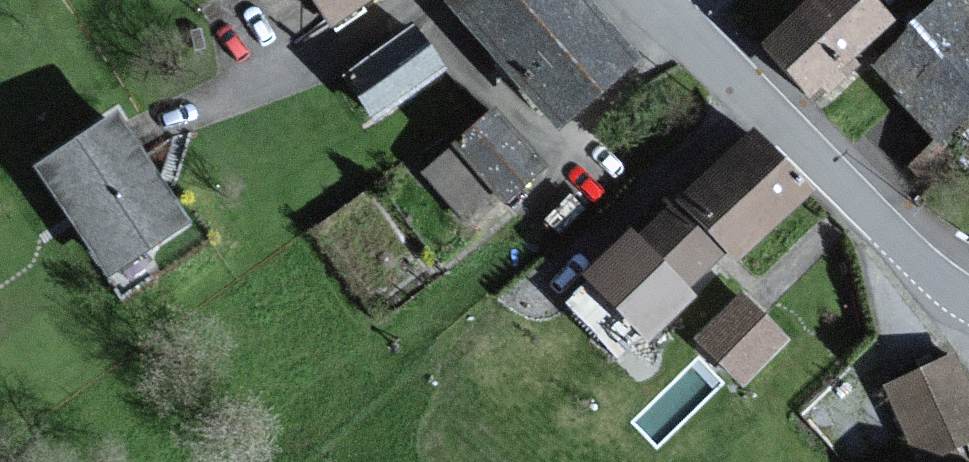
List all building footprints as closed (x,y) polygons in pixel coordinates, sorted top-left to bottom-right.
[(285,13),(301,0),(274,0),(285,13)] [(329,21),(359,0),(314,0),(329,21)] [(580,0),(448,0),(447,0),(558,124),(632,58),(580,0)] [(870,0),(810,0),(765,45),(814,94),(890,19),(870,0)] [(956,0),(935,0),(869,66),(941,138),(968,110),(968,13),(956,0)] [(437,70),(410,33),(347,77),(374,115),(437,70)] [(185,222),(109,118),(36,170),(111,274),(185,222)] [(542,179),(490,119),(421,179),(474,239),(542,179)] [(805,191),(750,135),(634,248),(677,292),(727,243),(740,255),(805,191)] [(780,350),(735,303),(691,344),(736,391),(780,350)] [(945,361),(878,398),(913,461),(944,461),(968,448),(968,404),(945,361)]
